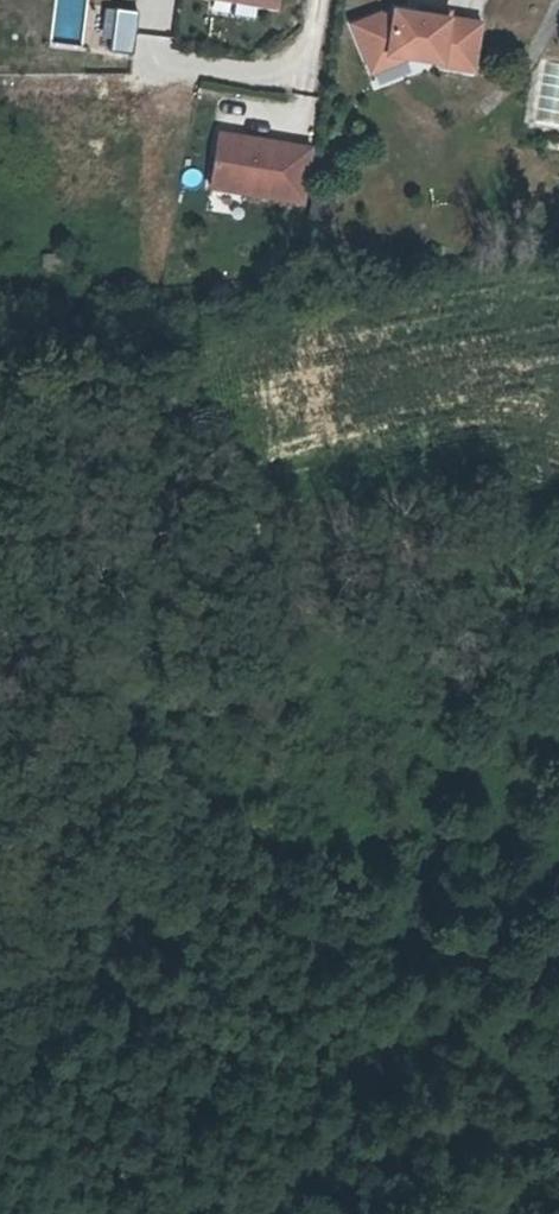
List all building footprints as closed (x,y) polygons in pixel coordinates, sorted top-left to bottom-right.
[(484,24),(401,7),(399,3),(392,5),(349,21),(368,73),(409,59),(474,72),(484,24)] [(312,147),(218,133),(209,188),(303,203),(312,147)]
